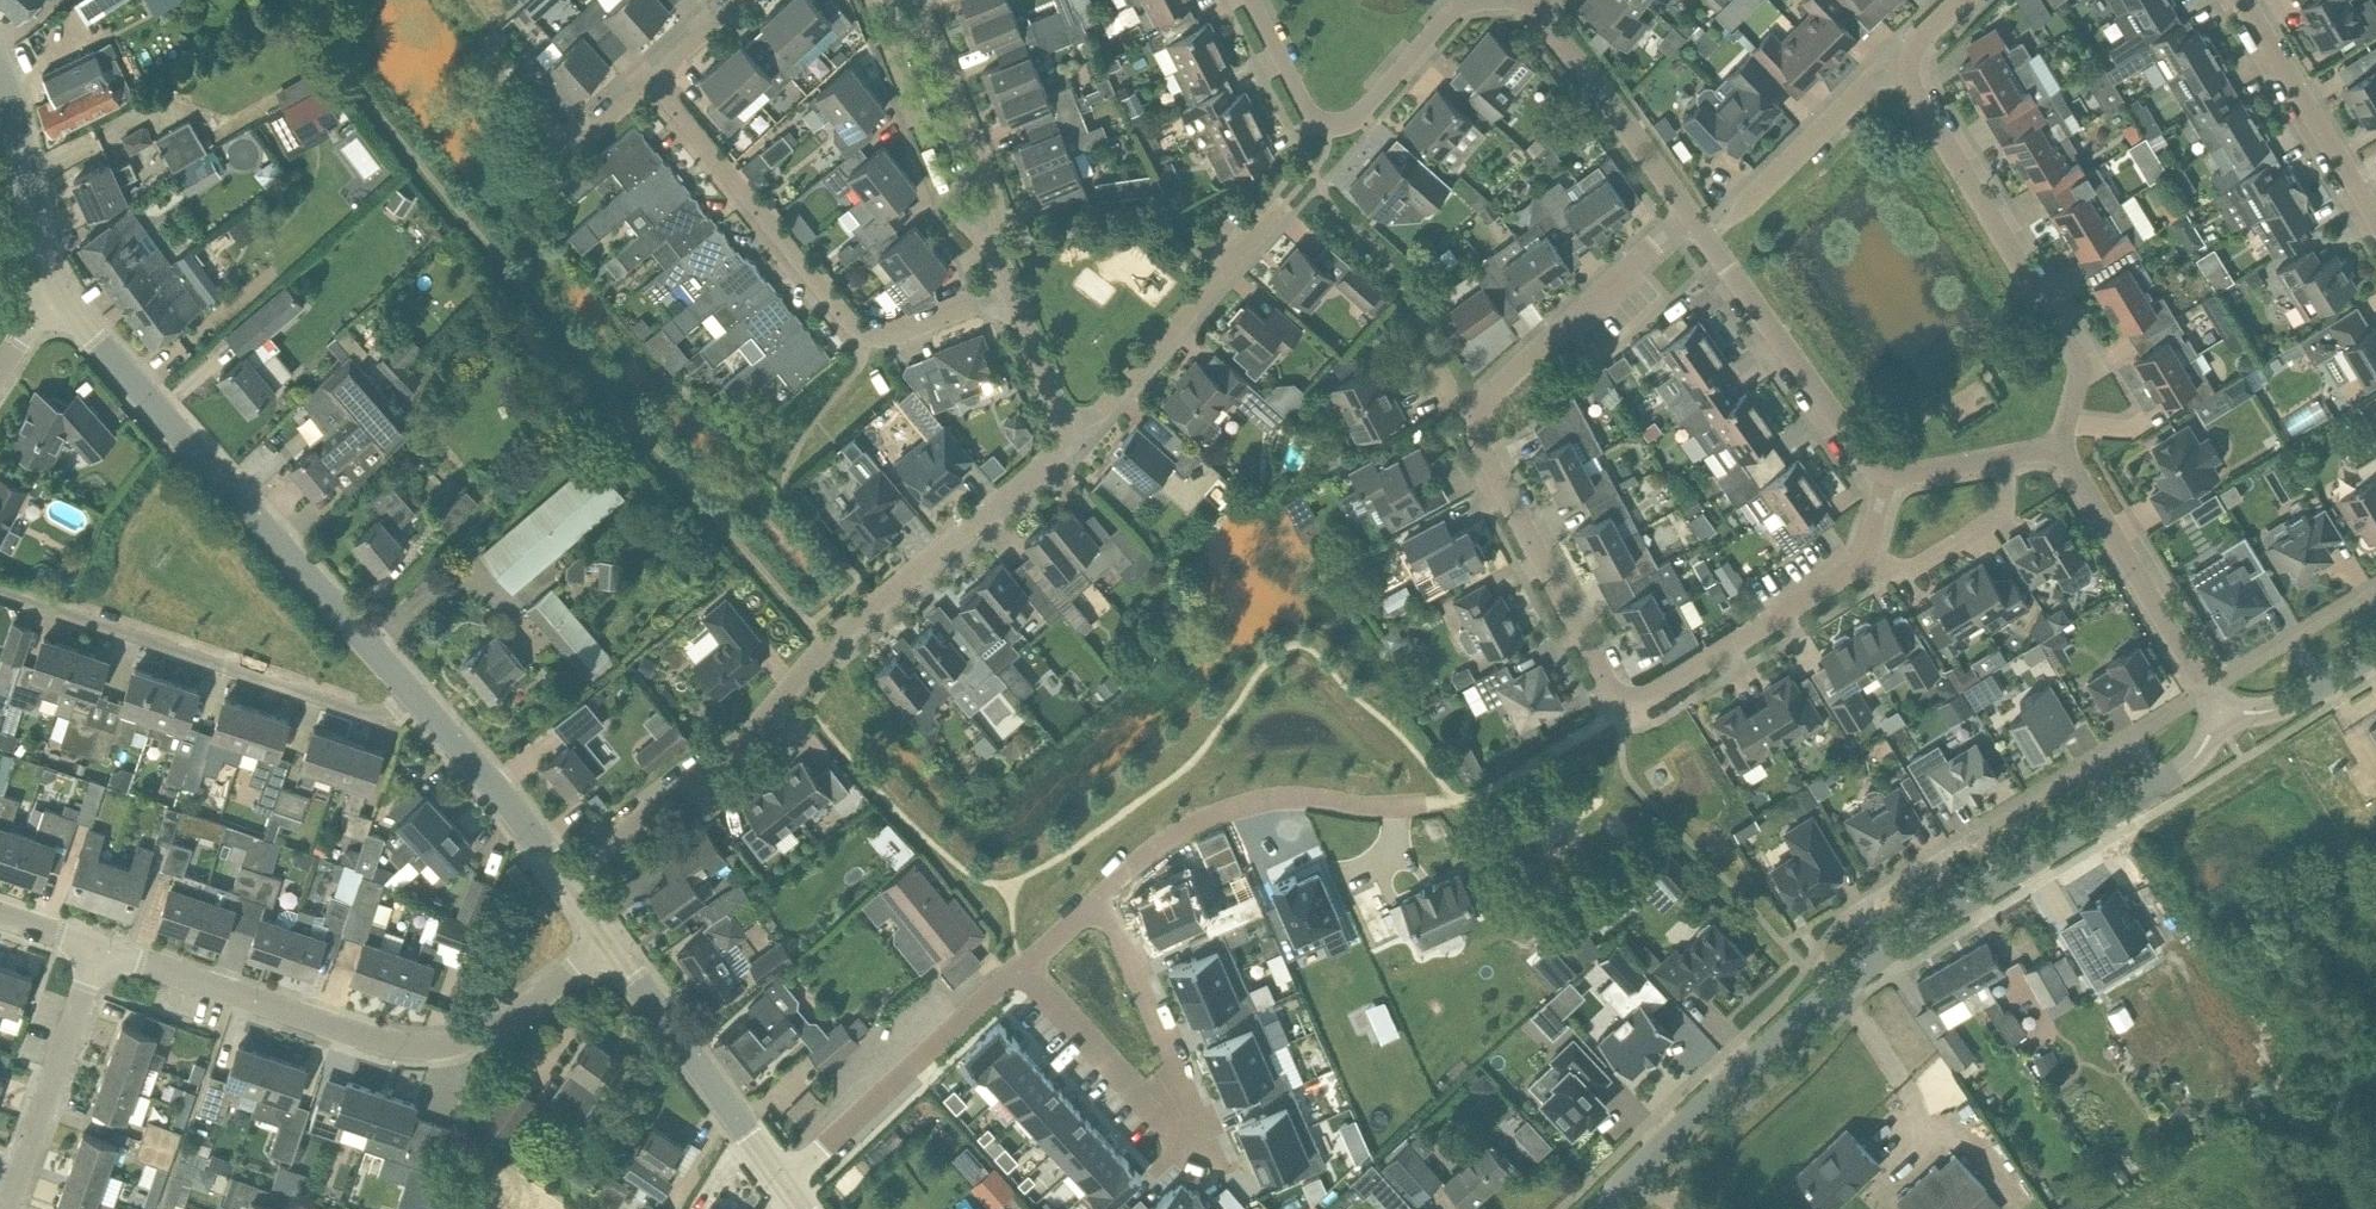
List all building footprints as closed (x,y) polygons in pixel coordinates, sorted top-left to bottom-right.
[(18,21),(39,0),(0,0),(0,4),(18,21)] [(89,16),(122,0),(81,0),(89,16)] [(155,10),(172,0),(149,0),(155,10)] [(547,9),(556,0),(538,0),(547,9)] [(582,11),(605,35),(615,25),(632,44),(651,27),(627,0),(594,0),(582,11)] [(651,27),(671,9),(662,0),(627,0),(651,27)] [(840,34),(853,22),(833,0),(828,0),(820,7),(814,0),(787,0),(782,5),(813,39),(830,23),(840,34)] [(959,12),(963,22),(1011,3),(1009,0),(963,0),(967,8),(959,12)] [(1172,26),(1166,15),(1194,0),(1144,0),(1161,32),(1172,26)] [(1642,29),(1648,22),(1634,10),(1643,0),(1597,0),(1612,13),(1602,24),(1597,21),(1596,22),(1627,47),(1642,29)] [(1726,0),(1706,0),(1717,10),(1726,0)] [(1797,26),(1833,64),(1846,52),(1843,49),(1856,36),(1841,20),(1851,10),(1841,0),(1804,0),(1803,0),(1813,10),(1797,26)] [(1851,10),(1854,13),(1865,2),(1878,15),(1888,5),(1891,8),(1899,0),(1841,0),(1851,10)] [(2029,8),(2044,0),(2024,0),(2029,8)] [(2073,8),(2068,0),(2063,0),(2057,4),(2063,14),(2073,8)] [(2139,0),(2109,0),(2117,13),(2113,16),(2129,6),(2139,0)] [(2113,16),(2135,51),(2137,49),(2155,38),(2170,29),(2166,32),(2159,20),(2176,10),(2172,4),(2175,1),(2176,0),(2139,0),(2129,6),(2113,16)] [(2301,5),(2310,20),(2307,23),(2322,48),(2352,30),(2360,44),(2375,35),(2375,9),(2361,19),(2353,6),(2349,0),(2310,0),(2302,5),(2301,5)] [(1717,10),(1714,13),(1729,29),(1741,17),(1726,1),(1717,10)] [(1011,3),(963,22),(973,48),(993,40),(998,52),(1025,41),(1066,24),(1060,9),(1031,21),(1030,21),(1028,16),(1017,18),(1011,3)] [(770,53),(792,77),(805,65),(795,54),(813,39),(782,5),(762,23),(780,43),(770,53)] [(1093,9),(1082,14),(1087,24),(1098,18),(1093,9)] [(552,38),(553,39),(591,81),(611,64),(594,45),(605,35),(582,11),(552,38)] [(1117,11),(1101,19),(1109,35),(1124,26),(1117,11)] [(1179,66),(1221,44),(1209,22),(1178,38),(1172,26),(1161,32),(1153,36),(1159,48),(1167,44),(1179,66)] [(1003,64),(983,72),(989,87),(993,98),(1041,78),(1035,64),(1046,60),(1043,52),(1072,40),(1066,24),(1025,41),(1030,53),(1003,64)] [(1673,25),(1668,30),(1682,42),(1687,37),(1673,25)] [(1821,76),(1833,64),(1797,26),(1780,42),(1770,32),(1757,45),(1744,33),(1739,38),(1751,51),(1779,80),(1789,70),(1805,86),(1818,73),(1821,76)] [(1979,55),(1959,67),(1973,90),(2027,57),(2028,57),(2032,54),(2023,40),(2010,48),(1996,26),(1971,42),(1979,55)] [(2177,41),(2170,29),(2155,38),(2137,49),(2135,51),(2106,69),(2110,76),(2114,83),(2145,62),(2156,56),(2160,60),(2165,62),(2171,58),(2179,72),(2217,49),(2207,32),(2202,34),(2198,28),(2177,41)] [(1521,57),(1490,30),(1476,46),(1478,48),(1461,67),(1479,83),(1469,94),(1494,116),(1512,96),(1498,83),(1521,57)] [(1610,41),(1598,30),(1590,39),(1600,53),(1610,41)] [(522,66),(528,72),(544,90),(555,80),(572,99),(591,81),(553,39),(537,54),(536,53),(522,66)] [(54,135),(75,125),(135,97),(116,57),(119,55),(112,41),(43,73),(54,98),(40,104),(54,135)] [(771,96),(779,89),(792,77),(770,53),(759,62),(741,42),(721,60),(752,94),(761,86),(771,96)] [(1172,70),(1191,106),(1208,96),(1202,85),(1234,68),(1221,44),(1179,66),(1172,70)] [(2348,85),(2356,98),(2354,100),(2355,102),(2369,124),(2375,120),(2375,46),(2360,56),(2361,57),(2370,72),(2348,85)] [(849,57),(841,48),(831,58),(838,66),(849,57)] [(2167,79),(2188,114),(2228,90),(2220,79),(2227,75),(2223,69),(2226,65),(2227,65),(2217,49),(2179,72),(2167,79)] [(1781,82),(1779,80),(1751,51),(1750,52),(1752,54),(1729,76),(1737,85),(1725,97),(1759,131),(1772,118),(1772,112),(1780,104),(1769,94),(1781,82)] [(1973,90),(1969,92),(1984,116),(2003,104),(2012,117),(2037,102),(2051,93),(2028,57),(2027,57),(1973,90)] [(1108,74),(1114,71),(1116,65),(1113,59),(1103,64),(1108,74)] [(729,134),(745,120),(735,109),(752,94),(721,60),(701,78),(720,98),(707,109),(729,134)] [(2100,61),(2082,72),(2090,85),(2105,109),(2122,98),(2108,74),(2100,61)] [(833,115),(869,87),(852,65),(809,100),(818,111),(825,105),(833,115)] [(314,72),(302,79),(310,94),(322,87),(318,80),(314,72)] [(1041,78),(993,98),(997,108),(1003,123),(1011,120),(1023,116),(1027,127),(1055,117),(1079,107),(1075,97),(1070,84),(1047,94),(1041,78)] [(1759,131),(1725,97),(1724,98),(1713,85),(1706,85),(1698,92),(1697,99),(1701,103),(1684,121),(1699,136),(1696,138),(1710,152),(1724,138),(1737,152),(1759,131)] [(310,94),(284,107),(301,138),(338,117),(322,87),(310,94)] [(853,151),(853,152),(873,136),(864,125),(886,107),(869,87),(833,115),(841,125),(834,130),(834,139),(847,156),(853,151)] [(1441,159),(1474,121),(1438,88),(1404,126),(1441,159)] [(2228,90),(2188,114),(2210,149),(2260,118),(2250,102),(2249,103),(2245,104),(2241,98),(2235,102),(2228,90)] [(1204,144),(1258,115),(1246,92),(1214,108),(1208,96),(1191,106),(1181,111),(1199,146),(1204,144)] [(2020,131),(2000,143),(2015,167),(2019,164),(2056,141),(2067,134),(2072,131),(2064,116),(2051,93),(2037,102),(2012,117),(2020,131)] [(2139,95),(2128,101),(2150,135),(2164,127),(2147,100),(2143,102),(2139,95)] [(1021,144),(1013,147),(1019,162),(1023,173),(1071,154),(1085,149),(1087,148),(1080,132),(1088,129),(1082,113),(1093,108),(1090,102),(1079,107),(1055,117),(1027,127),(1032,139),(1021,144)] [(1221,178),(1234,172),(1251,163),(1253,167),(1274,156),(1266,140),(1270,138),(1258,115),(1204,144),(1221,178)] [(2136,118),(2124,126),(2133,142),(2146,134),(2136,118)] [(2260,118),(2210,149),(2227,176),(2218,182),(2223,190),(2230,185),(2231,184),(2260,166),(2253,155),(2269,145),(2266,139),(2269,135),(2270,135),(2260,118)] [(173,170),(206,151),(189,120),(155,139),(173,170)] [(153,141),(145,126),(124,138),(132,153),(153,141)] [(635,126),(562,185),(575,201),(613,170),(627,188),(569,234),(569,235),(663,160),(644,137),(644,131),(638,129),(635,126)] [(2168,141),(2161,131),(2149,139),(2155,149),(2168,141)] [(783,134),(761,152),(742,167),(753,180),(794,147),(783,134)] [(2056,141),(2019,164),(2033,187),(2052,175),(2060,188),(2086,172),(2072,150),(2075,149),(2067,134),(2056,141)] [(2130,144),(2128,145),(2138,161),(2156,150),(2155,149),(2149,139),(2146,134),(2133,142),(2130,144)] [(1534,156),(1545,145),(1538,137),(1527,148),(1534,156)] [(865,194),(900,166),(884,145),(862,162),(853,152),(853,151),(847,156),(822,176),(836,194),(842,194),(856,184),(865,194)] [(1071,154),(1023,173),(1027,183),(1036,180),(1042,195),(1055,190),(1060,203),(1086,192),(1081,179),(1080,176),(1093,171),(1085,149),(1071,154)] [(1384,149),(1351,187),(1386,218),(1407,195),(1427,212),(1451,185),(1417,154),(1405,168),(1384,149)] [(223,176),(220,170),(209,152),(207,153),(206,151),(173,170),(188,197),(223,176)] [(1629,182),(1610,156),(1598,164),(1607,176),(1586,191),(1611,227),(1633,211),(1618,190),(1629,182)] [(605,261),(690,193),(671,170),(670,164),(665,163),(663,160),(569,235),(583,251),(626,216),(639,233),(604,261),(605,261)] [(1172,161),(1155,169),(1163,185),(1180,177),(1172,161)] [(2276,173),(2269,161),(2260,166),(2231,184),(2230,185),(2237,197),(2236,198),(2250,222),(2252,221),(2265,213),(2303,189),(2292,170),(2287,173),(2284,168),(2276,173)] [(91,214),(113,204),(126,197),(120,185),(137,177),(131,162),(113,170),(110,163),(75,179),(91,214)] [(2086,172),(2060,188),(2068,202),(2049,214),(2063,238),(2068,235),(2067,234),(2120,201),(2097,165),(2086,172)] [(865,194),(849,207),(860,220),(851,227),(866,246),(885,231),(905,215),(913,209),(904,197),(917,187),(900,166),(865,194)] [(1116,179),(1119,198),(1164,190),(1156,173),(1116,179)] [(1559,180),(1537,195),(1543,204),(1563,230),(1574,222),(1589,243),(1611,227),(1586,191),(1577,180),(1566,188),(1559,180)] [(414,200),(398,188),(386,205),(403,217),(414,200)] [(2274,257),(2288,248),(2303,239),(2295,227),(2313,216),(2310,211),(2315,208),(2303,189),(2265,213),(2252,221),(2274,257)] [(2135,192),(2122,200),(2145,236),(2157,228),(2135,192)] [(639,234),(605,261),(610,267),(613,265),(620,274),(628,268),(652,249),(668,236),(683,254),(717,226),(698,204),(697,198),(692,196),(690,193),(639,234)] [(2191,209),(2183,195),(2163,207),(2171,220),(2191,209)] [(2120,201),(2067,234),(2068,235),(2081,257),(2101,246),(2109,259),(2135,243),(2144,237),(2121,200),(2120,201)] [(1516,236),(1550,284),(1572,268),(1557,247),(1569,239),(1563,230),(1543,204),(1539,203),(1537,216),(1538,217),(1538,221),(1516,236)] [(80,245),(121,302),(172,265),(130,209),(115,221),(114,220),(80,245)] [(1183,232),(1192,222),(1182,212),(1173,222),(1183,232)] [(2188,212),(2173,221),(2181,235),(2196,226),(2188,212)] [(242,247),(260,233),(246,214),(228,228),(242,247)] [(806,217),(794,226),(805,241),(817,231),(806,217)] [(882,256),(896,274),(932,245),(915,225),(894,242),(885,231),(866,246),(860,250),(859,251),(871,265),(882,256)] [(662,325),(747,257),(747,256),(743,259),(725,237),(725,231),(719,229),(717,226),(642,286),(655,302),(680,281),(694,299),(662,325)] [(1483,260),(1490,270),(1502,287),(1513,278),(1528,299),(1550,284),(1516,236),(1483,260)] [(852,240),(839,250),(848,261),(859,251),(860,250),(852,240)] [(2093,286),(2108,309),(2142,288),(2134,274),(2145,267),(2140,258),(2143,256),(2135,243),(2109,259),(2117,272),(2093,286)] [(949,267),(932,245),(896,274),(885,283),(886,285),(885,287),(898,303),(900,302),(909,312),(940,300),(928,284),(949,267)] [(1272,275),(1290,291),(1310,309),(1321,298),(1315,293),(1331,275),(1298,246),(1272,275)] [(1460,260),(1450,246),(1431,260),(1441,273),(1460,260)] [(2212,247),(2196,257),(2203,267),(2219,257),(2212,247)] [(2312,248),(2276,270),(2306,319),(2320,309),(2357,286),(2349,274),(2353,272),(2344,258),(2341,261),(2337,254),(2321,263),(2312,248)] [(153,345),(172,331),(224,292),(191,250),(172,265),(121,302),(153,345)] [(675,341),(701,320),(712,311),(726,328),(701,349),(774,290),(756,267),(756,262),(750,260),(747,257),(662,325),(675,341)] [(1337,283),(1366,308),(1367,309),(1368,308),(1376,316),(1391,300),(1382,292),(1353,265),(1337,283)] [(2256,268),(2246,275),(2254,288),(2265,281),(2256,268)] [(1484,287),(1471,296),(1451,310),(1470,336),(1503,312),(1495,302),(1506,294),(1502,287),(1490,270),(1478,279),(1484,287)] [(245,355),(220,376),(249,411),(268,396),(275,389),(275,388),(293,372),(275,351),(280,346),(270,334),(303,306),(287,287),(247,320),(229,336),(245,355)] [(2142,288),(2108,309),(2122,332),(2142,320),(2150,333),(2176,317),(2163,295),(2151,302),(2142,288)] [(774,290),(701,349),(714,365),(738,345),(752,362),(724,385),(724,386),(801,323),(783,301),(782,295),(777,293),(774,290)] [(2215,293),(2204,300),(2212,313),(2223,307),(2215,293)] [(1221,333),(1238,348),(1233,354),(1248,367),(1246,369),(1256,378),(1282,349),(1284,351),(1302,330),(1281,311),(1270,323),(1248,303),(1221,333)] [(2279,352),(2283,359),(2304,347),(2314,363),(2337,349),(2353,376),(2359,372),(2366,384),(2375,378),(2375,325),(2375,324),(2367,330),(2353,307),(2279,352)] [(496,313),(488,320),(496,328),(503,321),(496,313)] [(645,340),(656,331),(645,317),(634,326),(645,340)] [(2189,339),(2185,341),(2180,332),(2184,330),(2176,317),(2150,333),(2158,345),(2133,360),(2147,383),(2182,362),(2182,361),(2197,352),(2189,339)] [(1676,370),(1715,342),(1700,321),(1671,342),(1659,325),(1635,342),(1654,368),(1667,358),(1676,370)] [(804,327),(801,323),(724,386),(738,402),(778,369),(794,389),(831,359),(811,335),(810,329),(804,327)] [(425,349),(410,332),(377,363),(393,381),(410,365),(409,364),(425,349)] [(335,336),(328,343),(344,361),(351,354),(335,336)] [(955,397),(963,394),(965,398),(967,400),(973,401),(977,400),(980,396),(981,391),(979,387),(977,381),(997,373),(984,342),(974,338),(937,353),(941,364),(926,370),(939,401),(954,395),(955,397)] [(1680,397),(1667,406),(1678,422),(1711,398),(1728,386),(1718,372),(1730,364),(1715,342),(1676,370),(1673,372),(1682,384),(1680,397)] [(1343,380),(1363,365),(1352,351),(1332,366),(1343,380)] [(705,358),(700,352),(690,360),(695,365),(705,358)] [(673,367),(678,363),(678,356),(671,353),(666,357),(667,364),(673,367)] [(2239,358),(2238,364),(2241,369),(2246,370),(2256,365),(2257,359),(2254,354),(2249,353),(2239,358)] [(294,467),(289,471),(310,496),(315,492),(316,493),(335,477),(349,494),(416,429),(416,428),(415,427),(383,391),(358,363),(351,354),(344,361),(343,362),(344,362),(303,401),(328,431),(313,444),(315,447),(293,465),(294,467)] [(2182,362),(2147,383),(2162,406),(2182,394),(2190,407),(2210,394),(2216,391),(2203,369),(2194,355),(2182,362)] [(1187,378),(1165,403),(1196,430),(1194,433),(1205,443),(1209,443),(1221,429),(1221,425),(1211,416),(1222,403),(1227,407),(1236,396),(1249,407),(1275,431),(1288,417),(1261,393),(1233,368),(1221,382),(1196,361),(1184,375),(1187,378)] [(405,395),(423,379),(410,365),(393,381),(405,395)] [(1331,389),(1358,440),(1383,426),(1404,415),(1377,365),(1331,389)] [(2259,365),(2244,374),(2253,389),(2268,380),(2259,365)] [(1588,382),(1603,399),(1617,388),(1605,366),(1588,382)] [(2244,374),(2224,386),(2234,402),(2254,390),(2253,389),(2244,374)] [(1711,398),(1678,422),(1678,423),(1681,420),(1691,434),(1696,430),(1711,450),(1712,450),(1713,449),(1726,439),(1765,412),(1749,390),(1737,399),(1728,386),(1711,398)] [(91,458),(98,452),(116,436),(78,394),(65,406),(41,393),(25,424),(20,421),(9,443),(49,465),(71,428),(79,438),(75,441),(91,458)] [(1574,394),(1536,429),(1547,450),(1534,456),(1547,479),(1583,460),(1603,449),(1574,394)] [(926,425),(938,416),(925,400),(914,409),(926,425)] [(2361,404),(2371,420),(2375,418),(2375,412),(2369,400),(2361,404)] [(2293,433),(2328,419),(2322,401),(2286,414),(2293,433)] [(2359,405),(2347,413),(2351,419),(2363,411),(2359,405)] [(1765,412),(1726,439),(1713,449),(1727,469),(1716,477),(1726,491),(1761,467),(1751,453),(1780,433),(1765,412)] [(1654,423),(1643,431),(1649,440),(1660,432),(1654,423)] [(944,424),(928,437),(897,463),(931,504),(963,477),(957,470),(972,457),(944,424)] [(2167,521),(2188,509),(2202,500),(2195,489),(2218,475),(2211,463),(2220,458),(2208,438),(2199,444),(2188,425),(2153,446),(2167,469),(2156,475),(2163,487),(2151,495),(2167,521)] [(1102,477),(1123,495),(1133,484),(1147,496),(1162,479),(1168,484),(1164,489),(1188,510),(1221,472),(1175,431),(1160,447),(1138,426),(1122,444),(1124,447),(1114,459),(1116,461),(1102,477)] [(867,428),(856,437),(866,450),(878,440),(867,428)] [(1406,432),(1384,444),(1389,453),(1411,441),(1406,432)] [(856,437),(842,448),(852,461),(866,450),(856,437)] [(1357,486),(1339,496),(1352,521),(1370,512),(1377,524),(1386,519),(1392,530),(1406,522),(1427,511),(1418,495),(1413,485),(1409,477),(1414,475),(1431,466),(1420,444),(1399,456),(1378,467),(1373,458),(1349,471),(1357,486)] [(844,513),(840,516),(871,553),(891,537),(888,533),(901,522),(887,505),(901,493),(866,450),(852,461),(867,479),(855,488),(863,498),(855,504),(844,513)] [(993,452),(980,463),(993,478),(1006,466),(993,452)] [(2356,466),(2365,482),(2337,499),(2348,518),(2353,515),(2370,541),(2375,537),(2375,454),(2356,466)] [(1761,519),(1776,508),(1814,481),(1799,459),(1770,480),(1761,467),(1726,491),(1737,506),(1746,499),(1761,519)] [(1583,460),(1547,479),(1559,502),(1580,491),(1588,506),(1618,490),(1605,466),(1589,472),(1583,460)] [(483,554),(514,590),(623,497),(592,461),(483,554)] [(13,551),(23,533),(9,525),(27,490),(38,495),(45,481),(12,464),(6,477),(0,474),(0,545),(13,551)] [(1814,481),(1776,508),(1784,520),(1771,530),(1775,535),(1789,554),(1816,534),(1805,519),(1830,502),(1814,481)] [(385,516),(356,540),(380,569),(398,554),(404,548),(392,532),(388,527),(393,523),(397,528),(415,511),(391,483),(390,484),(371,499),(385,516)] [(2229,503),(2241,496),(2233,483),(2221,490),(2229,503)] [(449,531),(478,502),(466,490),(437,519),(449,531)] [(1596,521),(1575,532),(1587,555),(1623,536),(1616,523),(1630,513),(1618,490),(1588,506),(1596,521)] [(1694,495),(1681,504),(1688,515),(1702,506),(1694,495)] [(1069,507),(1047,525),(1083,568),(1082,569),(1092,580),(1113,562),(1120,570),(1133,560),(1145,550),(1123,523),(1111,533),(1115,538),(1103,548),(1081,522),(1069,507)] [(2314,566),(2323,560),(2331,555),(2326,548),(2343,537),(2325,507),(2307,517),(2305,513),(2286,525),(2291,532),(2267,546),(2268,549),(2281,569),(2288,565),(2300,584),(2318,572),(2314,566)] [(1690,519),(1704,538),(1717,529),(1704,509),(1690,519)] [(2056,572),(2059,577),(2065,579),(2090,564),(2059,515),(2053,519),(2052,516),(2046,515),(2036,521),(2035,527),(2036,529),(2030,533),(2039,548),(2032,552),(2030,550),(2016,558),(2032,584),(2053,571),(2054,573),(2056,572)] [(1436,523),(1403,541),(1418,567),(1432,559),(1445,583),(1485,562),(1482,557),(1486,555),(1478,541),(1474,543),(1466,529),(1453,536),(1444,519),(1436,523)] [(1047,525),(1025,543),(1037,558),(1056,581),(1063,575),(1068,581),(1082,569),(1083,568),(1047,525)] [(2220,625),(2232,628),(2247,619),(2244,615),(2267,601),(2251,575),(2264,566),(2244,534),(2221,548),(2232,566),(2201,585),(2215,608),(2211,610),(2220,625)] [(1623,536),(1587,555),(1599,578),(1621,566),(1629,581),(1658,566),(1646,543),(1630,549),(1623,536)] [(620,587),(622,561),(600,560),(598,586),(620,587)] [(981,582),(1018,626),(1028,618),(1016,604),(1029,593),(1003,561),(986,576),(987,577),(981,582)] [(1983,562),(1956,578),(1981,619),(1981,618),(1990,633),(2030,608),(2012,577),(1997,586),(1983,562)] [(1658,566),(1629,581),(1637,596),(1616,608),(1628,631),(1679,603),(1658,566)] [(1712,571),(1700,577),(1705,586),(1717,580),(1712,571)] [(1956,578),(1930,594),(1937,605),(1931,608),(1929,605),(1917,613),(1927,630),(1931,628),(1948,656),(1970,642),(1962,631),(1981,619),(1956,578)] [(1721,580),(1709,586),(1716,601),(1729,594),(1721,580)] [(1059,584),(1047,594),(1062,612),(1075,628),(1088,617),(1075,602),(1067,592),(1060,584),(1059,584)] [(1454,600),(1466,625),(1460,628),(1458,634),(1467,650),(1472,651),(1483,645),(1489,656),(1524,637),(1502,595),(1494,599),(1485,584),(1464,595),(1454,600)] [(552,587),(526,609),(585,678),(611,655),(552,587)] [(974,587),(960,599),(964,603),(962,604),(961,606),(962,608),(976,624),(987,637),(991,643),(1004,632),(1011,641),(1022,632),(1023,632),(1018,626),(985,587),(984,588),(979,593),(974,587)] [(1051,622),(1062,613),(1075,628),(1062,612),(1047,594),(1043,589),(1031,598),(1051,622)] [(746,620),(731,601),(727,596),(702,617),(721,641),(694,663),(720,694),(746,672),(749,675),(762,664),(733,630),(746,620)] [(1679,603),(1628,631),(1640,653),(1661,642),(1670,658),(1698,641),(1684,617),(1686,616),(1679,603)] [(2047,616),(2056,631),(2062,628),(2071,622),(2062,607),(2047,616)] [(2040,641),(2056,631),(2041,609),(2031,627),(2040,641)] [(1857,633),(1853,635),(1875,670),(1891,661),(1894,666),(1899,663),(1914,688),(1940,672),(1932,661),(1920,640),(1906,649),(1885,615),(1871,624),(1869,621),(1866,620),(1856,626),(1855,630),(1857,633)] [(2073,621),(2065,627),(2067,630),(2075,625),(2073,621)] [(3,656),(21,662),(32,629),(14,623),(3,656)] [(922,656),(923,655),(952,690),(956,695),(971,683),(974,687),(991,673),(998,681),(1003,677),(998,671),(988,660),(959,625),(946,636),(949,639),(945,642),(932,626),(911,644),(922,656)] [(2040,641),(2040,642),(2047,654),(2056,667),(2071,657),(2065,647),(2071,643),(2062,628),(2056,631),(2040,641)] [(1836,646),(1822,655),(1842,688),(1828,697),(1840,717),(1847,729),(1873,713),(1858,688),(1863,685),(1859,680),(1875,670),(1853,635),(1850,637),(1848,634),(1845,633),(1835,639),(1834,643),(1836,646)] [(491,697),(509,682),(510,681),(510,680),(525,668),(499,636),(483,649),(483,648),(463,665),(491,697)] [(43,696),(58,702),(64,685),(76,648),(44,637),(32,673),(18,669),(10,693),(8,700),(32,709),(41,701),(43,696)] [(2040,642),(2023,652),(2031,665),(2047,654),(2040,642)] [(2139,645),(2119,658),(2108,664),(2111,668),(2088,682),(2104,708),(2127,694),(2132,702),(2162,684),(2139,645)] [(1979,673),(2007,660),(2000,646),(1972,660),(1979,673)] [(70,716),(61,744),(91,754),(101,725),(87,720),(89,712),(95,695),(96,696),(100,681),(108,659),(76,648),(64,685),(78,690),(70,716)] [(923,655),(922,656),(910,666),(913,669),(909,672),(896,656),(875,674),(905,710),(919,726),(934,713),(935,705),(952,690),(923,655)] [(651,676),(656,660),(643,656),(638,671),(651,676)] [(1973,665),(1966,670),(1959,659),(1946,668),(1960,688),(1980,676),(1973,665)] [(1003,677),(1020,699),(1034,688),(1012,660),(998,671),(1003,677)] [(1476,679),(1475,680),(1476,681),(1489,707),(1506,698),(1521,727),(1561,705),(1544,674),(1541,676),(1533,673),(1531,670),(1515,679),(1506,663),(1476,679)] [(101,725),(91,754),(106,760),(113,741),(129,746),(135,728),(148,732),(166,679),(134,668),(122,707),(137,712),(135,719),(119,714),(114,729),(101,725)] [(1106,694),(1118,684),(1110,674),(1098,684),(1106,694)] [(1771,700),(1758,707),(1779,741),(1801,728),(1803,731),(1821,720),(1812,705),(1810,701),(1820,695),(1808,675),(1795,683),(1789,674),(1771,686),(1772,688),(1766,692),(1771,700)] [(166,679),(148,732),(162,737),(159,746),(169,749),(176,751),(176,750),(192,755),(199,732),(201,728),(200,728),(187,723),(198,689),(166,679)] [(2009,726),(2020,743),(2032,763),(2053,751),(2047,742),(2076,725),(2050,684),(2020,702),(2027,714),(2009,726)] [(3,710),(4,710),(8,700),(10,693),(0,689),(0,709),(3,710)] [(1960,690),(1948,698),(1960,718),(1973,710),(1960,690)] [(229,739),(245,744),(257,709),(225,698),(213,734),(214,734),(207,753),(223,758),(229,739)] [(571,744),(547,764),(560,779),(556,782),(566,794),(570,791),(572,794),(601,769),(605,765),(598,757),(598,756),(591,748),(584,740),(587,737),(604,723),(584,700),(555,724),(571,744)] [(1734,708),(1715,720),(1733,749),(1730,750),(1741,768),(1759,758),(1757,755),(1779,741),(1758,707),(1747,715),(1742,707),(1735,711),(1734,708)] [(257,709),(245,744),(260,750),(249,782),(263,787),(265,780),(268,781),(288,719),(257,709)] [(638,753),(651,768),(688,738),(675,722),(638,753)] [(318,771),(336,776),(348,739),(314,728),(302,765),(297,781),(313,787),(318,771)] [(0,729),(0,730),(0,745),(12,749),(17,735),(0,729)] [(359,812),(362,803),(364,804),(369,788),(382,751),(348,739),(336,776),(353,782),(348,798),(344,808),(337,830),(365,840),(367,832),(372,817),(359,812)] [(1022,751),(1011,739),(1001,749),(1012,761),(1022,751)] [(1843,741),(1835,757),(1845,761),(1853,746),(1843,741)] [(1939,743),(1908,762),(1919,780),(1933,804),(1945,797),(1951,807),(1998,779),(1986,758),(1976,742),(1948,759),(1939,743)] [(2348,742),(2317,756),(2327,779),(2359,764),(2348,742)] [(166,780),(182,785),(192,755),(176,750),(176,751),(166,780)] [(1467,752),(1454,760),(1466,782),(1479,774),(1467,752)] [(192,755),(182,785),(198,790),(208,761),(192,755)] [(780,774),(772,780),(802,819),(831,796),(835,802),(850,790),(829,764),(816,775),(802,757),(801,758),(801,759),(781,775),(780,774)] [(134,771),(122,768),(112,774),(109,784),(127,790),(134,771)] [(1840,776),(1835,768),(1824,774),(1828,782),(1840,776)] [(975,794),(987,784),(976,771),(964,782),(975,794)] [(1797,773),(1786,780),(1793,791),(1804,784),(1797,773)] [(78,818),(77,819),(92,824),(105,784),(91,779),(81,809),(78,818)] [(263,787),(255,810),(272,815),(281,786),(282,785),(281,785),(268,781),(265,780),(263,787)] [(743,803),(742,804),(756,822),(742,833),(763,859),(778,847),(773,842),(802,819),(772,780),(763,787),(764,788),(744,804),(743,803)] [(1807,785),(1794,792),(1804,809),(1816,801),(1807,785)] [(299,830),(302,819),(310,796),(281,786),(272,815),(271,820),(299,830)] [(1921,820),(1908,800),(1900,786),(1885,795),(1882,789),(1875,787),(1868,789),(1864,794),(1863,801),(1865,807),(1846,819),(1872,862),(1904,842),(1899,834),(1921,820)] [(10,871),(23,833),(10,829),(20,799),(0,792),(0,868),(10,871)] [(402,825),(386,841),(396,851),(391,855),(401,866),(409,859),(450,820),(427,796),(416,806),(407,796),(390,811),(400,822),(402,825)] [(167,805),(163,817),(156,840),(170,844),(171,840),(182,810),(167,805)] [(23,833),(10,871),(42,882),(49,859),(54,843),(52,843),(54,838),(69,843),(77,819),(78,818),(63,813),(45,807),(35,837),(23,833)] [(226,823),(185,810),(180,827),(221,840),(226,823)] [(1844,869),(1842,867),(1812,817),(1785,833),(1798,853),(1773,868),(1797,907),(1833,886),(1828,878),(1844,869)] [(1756,818),(1734,831),(1739,839),(1761,826),(1756,818)] [(422,867),(435,881),(444,872),(473,844),(450,820),(409,859),(420,870),(422,867)] [(890,822),(872,838),(897,865),(915,849),(890,822)] [(68,891),(100,902),(113,862),(96,857),(103,834),(89,829),(68,891)] [(1224,830),(1197,842),(1216,882),(1242,869),(1224,830)] [(707,831),(664,863),(664,864),(668,861),(677,873),(652,892),(672,920),(706,895),(716,889),(706,877),(728,861),(707,831)] [(367,832),(365,840),(361,850),(356,866),(355,868),(373,874),(385,838),(367,832)] [(159,921),(191,932),(208,881),(184,873),(193,848),(171,840),(170,844),(162,868),(176,873),(171,886),(159,921)] [(317,843),(313,852),(325,856),(328,847),(317,843)] [(132,912),(139,890),(153,851),(138,846),(131,868),(113,862),(100,902),(132,912)] [(310,867),(315,853),(301,848),(298,856),(302,864),(310,867)] [(341,861),(356,866),(361,850),(353,848),(344,852),(341,861)] [(1680,898),(1698,881),(1669,850),(1652,867),(1680,898)] [(282,878),(272,874),(276,860),(267,857),(262,871),(253,898),(273,905),(282,878)] [(879,890),(862,904),(867,910),(878,923),(890,913),(899,924),(895,927),(894,939),(921,972),(934,961),(941,971),(942,970),(954,985),(982,962),(971,948),(987,935),(955,895),(953,897),(952,896),(945,902),(913,863),(910,860),(882,885),(883,887),(880,890),(879,890)] [(516,861),(507,868),(523,891),(533,884),(516,861)] [(232,891),(253,898),(262,871),(241,864),(232,891)] [(1163,886),(1138,897),(1156,938),(1203,918),(1210,933),(1264,909),(1255,889),(1236,898),(1209,910),(1191,869),(1162,882),(1163,886)] [(1284,909),(1270,915),(1288,957),(1325,941),(1319,927),(1339,917),(1318,869),(1297,878),(1296,874),(1273,884),(1284,909)] [(1391,908),(1390,909),(1400,931),(1401,931),(1415,925),(1423,942),(1439,934),(1437,930),(1453,923),(1455,927),(1459,925),(1478,917),(1459,873),(1438,883),(1437,881),(1420,889),(1421,890),(1403,899),(1404,902),(1391,908)] [(362,874),(353,902),(350,910),(373,919),(385,882),(362,874)] [(474,878),(460,916),(477,923),(492,884),(474,878)] [(1378,879),(1351,890),(1376,947),(1403,935),(1401,931),(1400,931),(1390,909),(1391,908),(1378,879)] [(208,881),(191,932),(222,942),(234,907),(220,902),(225,887),(208,881)] [(740,882),(699,909),(708,924),(728,911),(750,897),(740,882)] [(343,929),(350,910),(353,902),(332,895),(323,922),(343,929)] [(2103,931),(2070,952),(2099,998),(2134,976),(2120,954),(2145,937),(2119,896),(2092,913),(2103,931)] [(250,952),(281,962),(300,908),(299,908),(299,910),(288,907),(280,911),(276,921),(262,916),(250,952)] [(325,938),(310,933),(317,913),(300,908),(281,962),(313,973),(325,938)] [(697,940),(678,954),(709,998),(728,984),(739,976),(721,950),(725,947),(727,949),(748,934),(733,913),(730,915),(728,911),(708,924),(704,927),(708,933),(697,940)] [(442,914),(434,937),(470,949),(478,927),(442,914)] [(1676,947),(1653,968),(1659,974),(1679,995),(1695,981),(1707,994),(1719,983),(1722,986),(1735,974),(1732,971),(1747,957),(1715,922),(1712,924),(1710,921),(1697,933),(1700,936),(1682,953),(1676,947)] [(1577,922),(1564,931),(1585,961),(1602,949),(1587,927),(1583,930),(1577,922)] [(352,977),(386,989),(399,950),(399,951),(404,936),(386,929),(386,928),(371,923),(366,939),(365,939),(352,977)] [(1183,962),(1170,968),(1181,993),(1240,968),(1225,934),(1223,928),(1197,940),(1193,941),(1199,955),(1183,962)] [(438,946),(424,941),(423,941),(418,957),(399,951),(399,950),(386,989),(420,1000),(438,946)] [(763,983),(795,960),(781,941),(749,963),(763,983)] [(1987,941),(1956,959),(1973,989),(1984,1007),(2011,1044),(2013,1043),(2027,1031),(2013,1011),(2004,1011),(1997,1000),(1987,981),(2005,971),(1994,952),(1987,941)] [(1625,1016),(1598,1040),(1631,1075),(1648,1060),(1649,1062),(1662,1049),(1661,1048),(1665,1043),(1674,1035),(1631,990),(1648,975),(1634,961),(1617,942),(1608,951),(1598,959),(1614,977),(1600,990),(1625,1016)] [(1263,947),(1257,949),(1261,958),(1261,959),(1267,956),(1266,953),(1264,949),(1264,948),(1263,947)] [(1281,949),(1267,956),(1278,978),(1278,980),(1292,974),(1286,960),(1281,949)] [(2077,976),(2067,957),(2066,954),(2053,962),(2050,957),(2026,971),(2052,1016),(2073,1004),(2064,984),(2077,976)] [(1931,1005),(1916,1014),(1934,1040),(1935,1039),(1934,1038),(1947,1028),(1935,1012),(1962,996),(1972,1012),(1972,1014),(1984,1007),(1973,989),(1956,959),(1918,982),(1931,1005)] [(0,974),(0,1007),(6,1009),(1,1024),(20,1030),(25,1015),(20,1014),(32,976),(3,966),(0,974)] [(1240,968),(1181,993),(1192,1019),(1220,1007),(1226,1020),(1257,1007),(1254,1001),(1240,968)] [(753,1013),(714,1045),(742,1078),(766,1059),(768,1061),(786,1046),(791,1046),(799,1040),(799,1035),(801,1034),(803,1032),(800,1029),(810,1020),(798,1008),(799,999),(780,976),(765,988),(767,990),(749,1007),(753,1013)] [(1549,998),(1533,1014),(1534,1015),(1553,1037),(1570,1022),(1563,1015),(1549,998)] [(1228,1036),(1204,1046),(1216,1072),(1274,1046),(1257,1007),(1226,1020),(1232,1034),(1228,1036)] [(123,1023),(113,1050),(147,1063),(161,1068),(166,1054),(152,1049),(156,1037),(170,1042),(176,1025),(147,1014),(141,1030),(123,1023)] [(858,1045),(854,1040),(869,1027),(859,1015),(844,1027),(841,1024),(810,1050),(827,1070),(858,1045)] [(986,1036),(965,1055),(984,1076),(985,1075),(1018,1045),(1019,1044),(1000,1023),(986,1036)] [(1394,1023),(1376,1031),(1381,1043),(1400,1036),(1394,1023)] [(1947,1028),(1934,1038),(1935,1039),(1956,1070),(1960,1068),(1974,1058),(1977,1056),(1954,1024),(1947,1028)] [(1558,1085),(1542,1099),(1546,1103),(1543,1106),(1556,1119),(1559,1116),(1572,1130),(1572,1131),(1587,1116),(1591,1120),(1606,1105),(1603,1102),(1604,1101),(1595,1091),(1610,1078),(1574,1039),(1552,1060),(1564,1072),(1554,1081),(1558,1085)] [(572,1068),(559,1087),(590,1109),(603,1090),(604,1091),(624,1063),(591,1040),(571,1067),(572,1068)] [(203,1096),(198,1111),(221,1118),(227,1101),(238,1104),(254,1110),(260,1090),(261,1091),(272,1056),(239,1045),(228,1079),(211,1074),(203,1096)] [(1018,1045),(985,1075),(1003,1094),(1035,1063),(1018,1045)] [(1274,1046),(1216,1072),(1227,1097),(1239,1092),(1255,1085),(1261,1099),(1291,1085),(1285,1070),(1280,1073),(1269,1049),(1275,1047),(1274,1046)] [(113,1050),(103,1078),(137,1090),(147,1063),(113,1050)] [(260,1090),(254,1110),(271,1116),(287,1121),(293,1101),(294,1102),(298,1090),(306,1067),(272,1056),(261,1091),(260,1090)] [(2057,1061),(2039,1069),(2043,1079),(2044,1079),(2048,1088),(2065,1081),(2061,1071),(2057,1061)] [(196,1062),(190,1079),(200,1083),(206,1065),(196,1062)] [(1035,1063),(1003,1094),(1020,1112),(1053,1082),(1035,1063)] [(127,1117),(137,1090),(103,1078),(93,1105),(127,1117)] [(536,1098),(509,1078),(477,1123),(504,1143),(536,1098)] [(347,1119),(371,1127),(382,1093),(348,1082),(338,1111),(318,1104),(310,1129),(340,1139),(347,1119)] [(1053,1082),(1020,1112),(1037,1131),(1070,1101),(1053,1082)] [(811,1085),(787,1107),(805,1126),(829,1104),(811,1085)] [(1251,1119),(1239,1125),(1250,1150),(1309,1124),(1291,1085),(1261,1099),(1267,1112),(1251,1119)] [(180,1105),(191,1109),(197,1093),(176,1086),(171,1101),(180,1104),(180,1105)] [(955,1091),(945,1101),(951,1108),(962,1098),(955,1091)] [(371,1127),(364,1147),(388,1155),(417,1165),(418,1166),(431,1170),(443,1174),(455,1130),(433,1123),(412,1116),(416,1104),(382,1093),(371,1127)] [(962,1098),(951,1108),(957,1115),(968,1105),(962,1098)] [(1070,1101),(1037,1131),(1054,1149),(1087,1119),(1070,1101)] [(191,1109),(180,1105),(174,1122),(185,1126),(191,1109)] [(142,1138),(176,1150),(183,1132),(149,1119),(142,1138)] [(1087,1119),(1054,1149),(1072,1168),(1104,1138),(1087,1119)] [(302,1131),(281,1124),(270,1153),(292,1161),(302,1131)] [(1309,1124),(1250,1150),(1261,1176),(1290,1164),(1296,1178),(1326,1165),(1309,1125),(1309,1124)] [(614,1161),(663,1193),(673,1178),(665,1173),(683,1146),(653,1125),(642,1141),(625,1130),(614,1161)] [(1445,1184),(1451,1190),(1467,1207),(1509,1169),(1487,1145),(1487,1146),(1472,1129),(1459,1141),(1474,1158),(1445,1184)] [(1817,1157),(1798,1175),(1814,1192),(1817,1195),(1829,1208),(1867,1173),(1870,1177),(1881,1166),(1868,1152),(1863,1147),(1847,1129),(1827,1148),(1830,1151),(1820,1160),(1817,1157)] [(990,1130),(979,1139),(985,1146),(996,1137),(990,1130)] [(118,1144),(106,1140),(84,1132),(74,1160),(108,1172),(118,1144)] [(1441,1178),(1423,1159),(1436,1147),(1422,1132),(1386,1164),(1380,1170),(1399,1191),(1405,1185),(1418,1199),(1441,1178)] [(150,1187),(161,1191),(176,1150),(142,1138),(135,1157),(158,1165),(150,1187)] [(1104,1138),(1072,1168),(1089,1186),(1121,1156),(1104,1138)] [(1367,1143),(1351,1150),(1356,1163),(1370,1150),(1367,1143)] [(991,1208),(994,1208),(1017,1189),(995,1165),(990,1169),(969,1144),(954,1157),(976,1182),(971,1186),(991,1208)] [(1007,1149),(996,1159),(1002,1165),(1013,1156),(1007,1149)] [(191,1150),(187,1160),(206,1167),(210,1157),(191,1150)] [(1898,1199),(1907,1208),(2000,1208),(2001,1207),(1985,1190),(1986,1189),(1954,1154),(1938,1168),(1935,1165),(1898,1199)] [(213,1155),(209,1167),(232,1176),(236,1163),(213,1155)] [(1083,1191),(1100,1208),(1127,1208),(1131,1205),(1122,1194),(1142,1176),(1123,1155),(1121,1156),(1089,1186),(1084,1191),(1083,1191)] [(1013,1156),(1002,1165),(1009,1172),(1019,1163),(1013,1156)] [(64,1187),(98,1199),(108,1172),(74,1160),(64,1187)] [(279,1165),(272,1186),(282,1190),(290,1168),(279,1165)] [(403,1208),(433,1208),(443,1174),(431,1170),(418,1166),(417,1165),(403,1208)] [(290,1168),(282,1190),(293,1193),(300,1172),(290,1168)] [(594,1195),(614,1208),(616,1208),(632,1186),(610,1171),(594,1195)] [(1030,1175),(1020,1185),(1026,1191),(1036,1182),(1030,1175)] [(1320,1175),(1303,1183),(1312,1204),(1327,1190),(1320,1175)] [(1208,1205),(1212,1201),(1199,1186),(1194,1190),(1183,1179),(1151,1208),(1212,1208),(1208,1205)] [(1399,1192),(1388,1179),(1374,1191),(1390,1208),(1415,1208),(1399,1192)] [(98,1199),(64,1187),(56,1208),(94,1208),(98,1199)] [(161,1191),(150,1187),(144,1204),(155,1208),(161,1191)] [(234,1192),(228,1208),(281,1208),(234,1192)] [(2092,1207),(2082,1193),(2067,1204),(2070,1208),(2090,1208),(2092,1207)] [(176,1203),(166,1199),(163,1208),(174,1208),(176,1203)]
